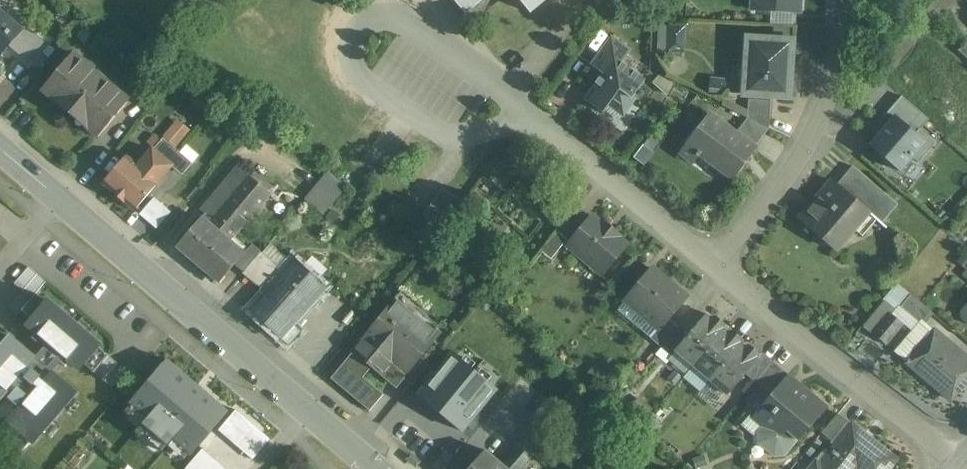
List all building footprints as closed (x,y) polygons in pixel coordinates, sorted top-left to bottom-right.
[(466,13),(482,0),(455,0),(466,13)] [(531,13),(546,0),(520,0),(531,13)] [(752,11),(753,11),(771,12),(795,13),(799,13),(800,0),(753,0),(752,11)] [(0,54),(0,55),(1,56),(13,42),(19,47),(32,33),(24,27),(21,30),(0,12),(0,54)] [(771,12),(770,24),(794,25),(795,13),(771,12)] [(660,24),(660,49),(687,50),(688,25),(660,24)] [(43,43),(37,38),(32,33),(17,51),(26,59),(27,61),(43,43)] [(591,64),(593,66),(604,74),(615,59),(620,63),(630,50),(611,36),(591,64)] [(788,97),(790,71),(792,42),(748,39),(745,93),(735,92),(734,93),(734,94),(788,97)] [(958,51),(966,59),(966,46),(958,51)] [(129,101),(79,58),(73,53),(43,90),(69,112),(70,113),(69,114),(70,115),(71,114),(72,114),(99,137),(129,101)] [(624,115),(634,100),(632,98),(644,81),(620,63),(615,59),(604,74),(585,100),(603,113),(610,104),(624,115)] [(670,95),(676,98),(677,98),(684,101),(688,93),(675,86),(670,95)] [(747,118),(769,129),(771,101),(748,100),(748,101),(747,118)] [(754,149),(735,135),(708,115),(680,152),(694,162),(701,154),(735,179),(756,150),(754,149)] [(926,143),(895,116),(870,145),(901,172),(926,143)] [(735,135),(754,149),(769,129),(747,118),(735,135)] [(172,166),(180,174),(181,174),(182,175),(192,163),(163,138),(153,150),(172,165),(172,166)] [(144,164),(143,165),(143,166),(140,169),(127,157),(104,184),(134,210),(172,166),(153,150),(142,163),(144,164)] [(270,194),(248,175),(238,167),(202,211),(202,212),(211,219),(208,223),(230,241),(270,194)] [(844,177),(859,189),(873,201),(881,191),(853,167),(844,177)] [(323,215),(335,201),(347,187),(328,172),(305,200),(323,215)] [(832,182),(833,184),(802,219),(801,220),(800,219),(800,220),(835,250),(836,249),(833,247),(851,226),(855,230),(870,213),(833,181),(832,182)] [(428,216),(448,222),(457,195),(437,188),(428,216)] [(157,228),(172,211),(155,196),(140,213),(157,228)] [(593,264),(600,269),(604,272),(627,245),(617,237),(619,235),(603,222),(602,224),(592,216),(569,244),(580,253),(579,254),(579,255),(592,265),(593,264)] [(244,253),(205,220),(202,218),(178,247),(219,282),(244,253)] [(554,257),(555,256),(556,256),(564,245),(554,238),(545,250),(554,257)] [(252,245),(250,247),(235,264),(244,272),(261,252),(252,245)] [(261,252),(249,266),(244,273),(266,291),(283,271),(261,252)] [(294,259),(265,293),(250,310),(289,345),(301,331),(294,325),(326,288),(294,259)] [(30,265),(16,280),(34,295),(47,280),(30,265)] [(686,297),(653,269),(618,310),(651,337),(658,328),(659,329),(668,318),(686,297)] [(923,326),(925,323),(926,323),(934,314),(911,295),(901,307),(923,326)] [(101,345),(49,300),(28,325),(41,337),(80,370),(101,345)] [(382,375),(388,368),(388,367),(392,363),(406,374),(439,334),(414,314),(412,317),(394,302),(331,379),(370,411),(384,395),(363,378),(372,367),(382,375)] [(676,350),(693,365),(724,329),(707,314),(689,336),(676,350)] [(903,325),(891,314),(890,314),(873,334),(886,345),(887,345),(903,325)] [(658,328),(651,337),(662,347),(679,327),(668,318),(659,329),(658,328)] [(679,327),(662,347),(672,355),(676,350),(689,336),(679,327)] [(693,365),(710,380),(741,343),(724,329),(693,365)] [(929,338),(908,363),(950,400),(966,380),(966,359),(935,331),(929,338)] [(0,350),(0,400),(36,358),(12,337),(11,337),(0,350)] [(755,360),(758,358),(741,343),(710,380),(728,395),(746,373),(756,361),(755,360)] [(452,352),(417,395),(464,433),(498,390),(452,352)] [(107,353),(94,369),(112,383),(124,367),(107,353)] [(755,360),(756,361),(746,373),(755,381),(772,361),(762,353),(758,358),(755,360)] [(412,385),(424,371),(431,362),(422,355),(406,374),(405,374),(402,377),(412,385)] [(129,404),(190,457),(229,413),(168,360),(129,404)] [(789,375),(772,361),(755,381),(772,395),(789,375)] [(77,394),(52,372),(9,423),(34,444),(77,394)] [(800,439),(827,408),(789,375),(772,395),(753,417),(763,426),(757,433),(758,443),(774,456),(784,455),(798,440),(798,439),(799,440),(800,439)] [(236,411),(219,430),(254,460),(270,441),(236,411)] [(838,414),(835,417),(821,433),(833,442),(848,422),(838,414)] [(896,460),(852,425),(820,465),(825,468),(856,468),(857,468),(889,468),(896,460)] [(534,461),(540,455),(552,440),(536,426),(518,447),(531,457),(531,458),(534,461)] [(514,451),(502,465),(486,451),(470,468),(521,468),(531,457),(518,447),(514,451)] [(202,450),(186,468),(226,468),(202,450)] [(820,465),(815,461),(808,468),(825,468),(820,465)]
